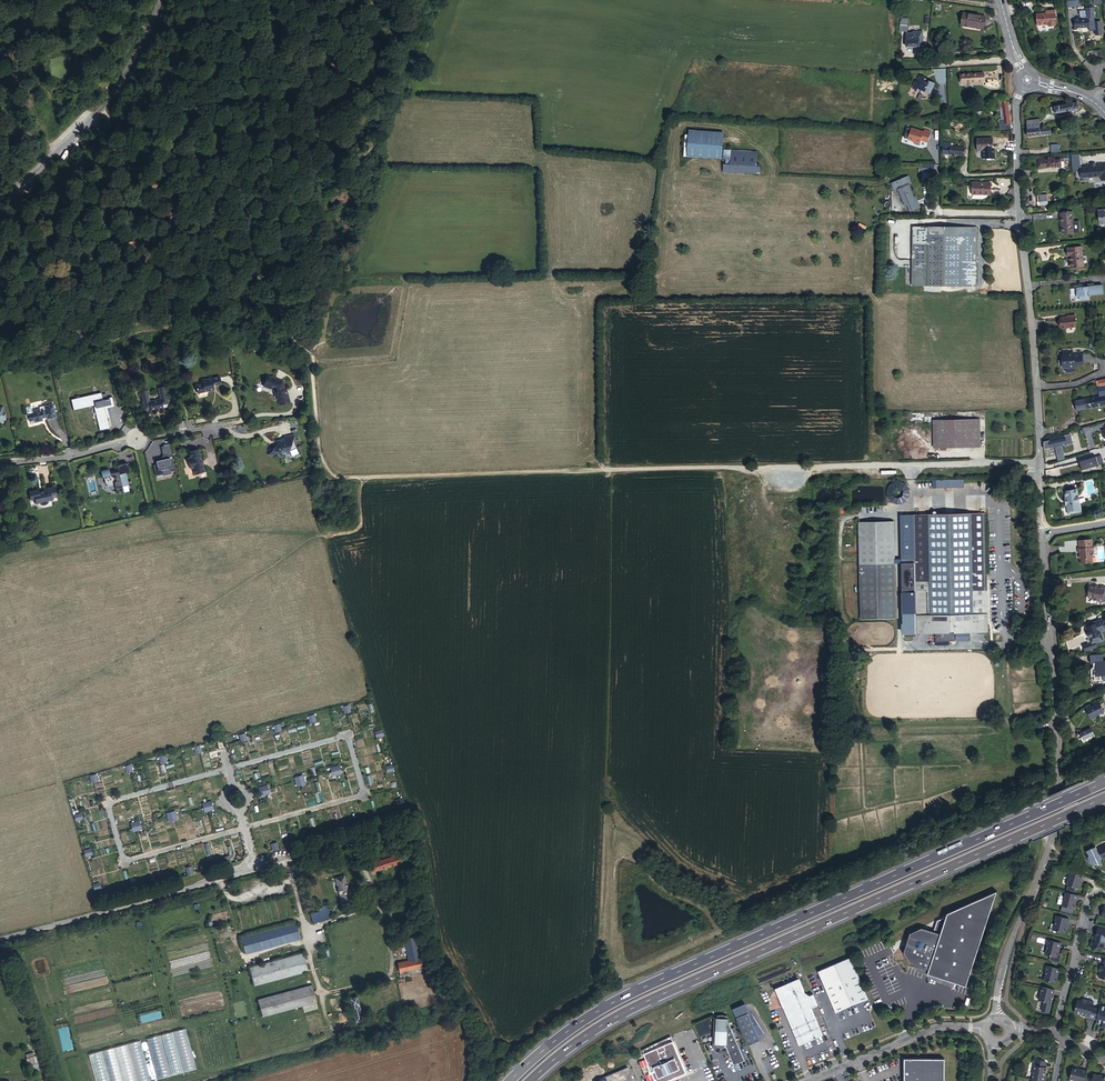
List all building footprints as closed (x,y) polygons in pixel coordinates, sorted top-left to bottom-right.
[(1092,9),(1092,5),(1084,6),(1085,8),(1085,14),(1078,14),(1076,14),(1076,17),(1073,17),(1073,26),(1088,25),(1087,16),(1093,16),(1093,14),(1094,13),(1094,10),(1092,9)] [(1055,20),(1054,7),(1046,7),(1046,9),(1044,9),(1035,10),(1035,21),(1046,21),(1046,22),(1048,23),(1053,23),(1054,22),(1054,20),(1055,20)] [(957,23),(979,27),(981,14),(959,10),(957,23)] [(914,34),(912,34),(907,34),(907,37),(907,45),(907,48),(921,48),(921,44),(924,44),(924,33),(914,33),(914,34)] [(963,81),(983,80),(983,72),(962,72),(963,81)] [(925,90),(929,93),(934,83),(923,84),(923,74),(921,73),(918,80),(917,79),(913,86),(916,88),(915,89),(915,90),(920,93),(921,90),(924,92),(925,90)] [(923,84),(934,83),(935,82),(930,79),(928,81),(924,79),(925,75),(923,74),(923,84)] [(1011,126),(1006,100),(1003,100),(1002,101),(999,102),(1003,118),(1000,119),(1002,128),(1011,126)] [(1054,105),(1055,112),(1078,110),(1077,103),(1054,105)] [(928,141),(931,132),(929,132),(930,129),(924,127),(923,130),(911,126),(908,138),(915,140),(915,143),(920,144),(921,139),(928,141)] [(721,130),(687,128),(685,154),(719,156),(721,130)] [(982,149),(996,149),(996,138),(981,138),(982,149)] [(967,146),(945,145),(945,153),(967,154),(967,146)] [(724,155),(724,161),(755,163),(755,161),(755,157),(756,149),(722,147),(721,155),(724,155)] [(1079,152),(1071,152),(1073,169),(1080,169),(1081,175),(1082,175),(1083,176),(1087,176),(1088,175),(1101,174),(1101,177),(1104,177),(1104,162),(1095,163),(1095,162),(1091,163),(1091,164),(1081,165),(1079,152)] [(1064,158),(1063,153),(1036,155),(1037,165),(1060,163),(1060,158),(1064,158)] [(935,172),(935,163),(922,163),(922,171),(935,172)] [(913,202),(916,201),(915,196),(913,197),(908,184),(911,183),(908,175),(890,182),(893,190),(897,188),(904,206),(906,205),(908,211),(919,207),(918,204),(915,203),(914,203),(913,202)] [(976,195),(994,195),(995,183),(977,183),(976,195)] [(1104,223),(1104,209),(1104,208),(1094,208),(1094,219),(1104,219),(1104,223)] [(1063,232),(1073,232),(1073,215),(1074,215),(1074,210),(1059,211),(1060,216),(1062,216),(1063,232)] [(914,286),(920,286),(976,287),(978,228),(912,226),(911,269),(911,286),(914,286)] [(1069,266),(1080,266),(1079,247),(1064,247),(1065,253),(1068,253),(1069,266)] [(1083,283),(1074,284),(1075,295),(1078,295),(1079,299),(1088,298),(1088,294),(1102,293),(1101,284),(1093,285),(1093,283),(1087,283),(1087,286),(1083,286),(1083,283)] [(1075,325),(1074,314),(1068,314),(1068,315),(1059,316),(1060,327),(1075,325)] [(1061,350),(1061,353),(1060,353),(1061,365),(1063,366),(1074,366),(1073,363),(1082,363),(1081,362),(1084,362),(1083,352),(1068,353),(1067,350),(1061,350)] [(199,385),(202,393),(213,391),(212,392),(218,390),(217,383),(220,383),(221,385),(226,384),(224,376),(210,379),(210,382),(206,383),(199,385)] [(279,401),(282,408),(290,405),(288,397),(287,398),(285,391),(284,392),(281,384),(269,379),(265,380),(262,387),(270,390),(271,387),(276,390),(278,395),(275,396),(277,402),(279,401)] [(1101,385),(1099,380),(1097,381),(1099,396),(1104,394),(1104,384),(1101,385)] [(144,395),(147,409),(153,407),(154,410),(157,410),(158,411),(163,410),(163,408),(172,406),(169,387),(162,389),(164,399),(152,402),(151,394),(144,395)] [(1099,396),(1075,399),(1076,408),(1104,404),(1104,394),(1099,396)] [(76,405),(78,415),(100,411),(103,423),(112,421),(112,417),(114,416),(114,414),(119,413),(117,402),(107,405),(106,398),(76,405)] [(49,418),(50,420),(60,418),(56,403),(47,406),(48,410),(43,411),(43,408),(35,410),(36,412),(30,413),(31,421),(37,420),(38,423),(46,421),(45,419),(49,418)] [(936,420),(937,448),(980,447),(979,419),(936,420)] [(113,424),(103,426),(105,435),(115,433),(113,424)] [(1045,441),(1045,449),(1074,443),(1072,433),(1049,437),(1050,440),(1045,441)] [(265,451),(263,454),(275,453),(278,453),(278,451),(283,450),(285,452),(286,449),(294,448),(292,439),(294,434),(283,436),(282,439),(274,440),(276,442),(275,443),(273,446),(264,447),(265,451)] [(179,469),(173,443),(165,445),(167,454),(165,454),(166,459),(164,460),(163,459),(160,459),(161,463),(157,464),(159,474),(166,472),(167,474),(175,472),(174,470),(179,469)] [(196,467),(197,473),(209,470),(204,448),(192,451),(193,457),(190,457),(193,467),(196,467)] [(1101,453),(1080,459),(1083,468),(1103,461),(1101,453)] [(114,472),(113,467),(105,469),(106,476),(108,475),(109,482),(115,485),(119,484),(120,487),(127,486),(126,484),(132,483),(129,471),(133,470),(131,461),(121,464),(122,470),(114,472)] [(964,480),(936,480),(936,489),(964,488),(964,480)] [(43,493),(42,490),(42,489),(40,488),(38,488),(37,488),(31,490),(34,499),(38,498),(39,503),(41,503),(42,503),(43,503),(45,503),(47,503),(49,502),(50,501),(52,500),(55,499),(54,497),(60,495),(57,484),(48,486),(47,487),(48,489),(49,491),(43,493)] [(1076,495),(1075,488),(1064,490),(1065,497),(1066,503),(1067,510),(1078,508),(1077,501),(1078,501),(1077,495),(1076,495)] [(1065,497),(1064,490),(1062,490),(1063,495),(1062,496),(1063,505),(1064,505),(1065,513),(1080,509),(1078,501),(1077,501),(1078,508),(1067,510),(1066,503),(1065,497)] [(985,512),(920,513),(923,633),(988,632),(985,512)] [(923,633),(920,513),(913,513),(914,633),(923,633)] [(1080,552),(1080,555),(1080,558),(1080,563),(1092,562),(1091,557),(1094,556),(1093,551),(1094,551),(1094,546),(1092,546),(1091,538),(1078,540),(1079,547),(1078,547),(1078,552),(1080,552)] [(896,618),(895,562),(860,563),(860,618),(896,618)] [(1099,587),(1097,587),(1094,586),(1089,586),(1087,597),(1092,598),(1092,599),(1097,600),(1098,601),(1103,602),(1104,586),(1099,585),(1099,587)] [(1096,622),(1096,624),(1085,628),(1086,633),(1085,633),(1087,638),(1088,638),(1090,642),(1093,641),(1095,643),(1098,642),(1099,640),(1098,636),(1100,635),(1100,632),(1104,630),(1104,623),(1104,619),(1096,622)] [(1090,642),(1082,645),(1084,651),(1096,646),(1095,643),(1091,645),(1090,642)] [(1090,662),(1091,667),(1089,667),(1089,675),(1091,675),(1091,680),(1097,680),(1097,682),(1104,681),(1104,679),(1104,661),(1090,662)] [(1096,702),(1083,708),(1087,718),(1100,712),(1096,704),(1096,702)] [(1091,735),(1088,728),(1077,733),(1080,740),(1091,735)] [(333,773),(341,770),(339,762),(331,765),(333,773)] [(303,773),(295,775),(298,783),(306,781),(303,773)] [(268,783),(260,785),(262,793),(270,791),(268,783)] [(203,802),(205,810),(213,808),(211,800),(203,802)] [(167,813),(169,821),(177,818),(175,810),(167,813)] [(131,823),(133,831),(141,829),(139,821),(131,823)] [(378,858),(371,860),(373,871),(400,863),(398,854),(379,860),(378,858)] [(346,875),(333,879),(336,891),(338,890),(340,898),(341,898),(342,900),(352,898),(346,875)] [(1082,882),(1083,878),(1071,875),(1067,888),(1079,891),(1080,886),(1081,882),(1082,882)] [(966,985),(998,891),(948,913),(941,933),(922,927),(911,932),(904,952),(910,963),(912,964),(929,969),(928,973),(940,977),(955,982),(963,984),(966,985)] [(1077,902),(1078,898),(1065,895),(1062,908),(1074,911),(1076,902),(1077,902)] [(413,908),(408,909),(412,925),(417,923),(413,908)] [(324,913),(312,916),(314,925),(326,921),(324,913)] [(1068,926),(1069,921),(1056,918),(1055,923),(1056,923),(1054,932),(1065,935),(1066,930),(1067,926),(1068,926)] [(296,924),(242,939),(246,956),(300,941),(296,924)] [(1098,929),(1095,940),(1094,939),(1093,942),(1092,941),(1090,949),(1101,951),(1103,950),(1104,945),(1104,944),(1104,931),(1098,929)] [(406,940),(407,945),(409,952),(412,962),(423,959),(416,937),(406,940)] [(1060,950),(1061,945),(1048,942),(1047,947),(1048,947),(1046,956),(1057,959),(1058,954),(1059,950),(1060,950)] [(397,956),(409,952),(407,945),(395,948),(397,956)] [(330,951),(324,952),(326,960),(332,958),(330,951)] [(304,956),(263,967),(250,971),(255,988),(309,974),(304,956)] [(869,999),(852,957),(833,964),(831,970),(825,968),(822,977),(827,979),(825,985),(837,1014),(869,999)] [(412,962),(401,966),(404,977),(426,971),(423,959),(412,962)] [(249,965),(250,971),(263,967),(261,961),(249,965)] [(831,970),(833,964),(819,971),(825,985),(827,979),(822,977),(825,968),(831,970)] [(929,969),(912,964),(918,969),(921,971),(927,975),(938,981),(953,986),(955,982),(940,977),(928,973),(929,969)] [(1059,976),(1060,971),(1047,968),(1046,973),(1047,973),(1045,982),(1056,985),(1057,980),(1058,976),(1059,976)] [(818,1005),(814,994),(810,996),(807,994),(805,992),(803,991),(800,990),(798,989),(796,988),(793,988),(791,987),(788,987),(786,987),(783,987),(781,988),(778,988),(776,989),(788,1006),(797,1027),(793,1029),(800,1045),(823,1035),(812,1008),(818,1005)] [(264,1019),(305,1007),(318,1004),(313,988),(259,1002),(264,1019)] [(788,1006),(776,989),(784,1008),(793,1029),(797,1027),(788,1006)] [(1055,996),(1056,992),(1043,989),(1040,1002),(1052,1005),(1053,1000),(1053,996),(1055,996)] [(350,995),(358,1021),(359,1024),(366,1022),(357,993),(350,995)] [(1097,1021),(1099,1011),(1092,1009),(1093,1004),(1082,1001),(1082,1003),(1077,1002),(1074,1014),(1082,1016),(1083,1015),(1087,1016),(1086,1018),(1086,1019),(1097,1021)] [(750,1017),(754,1016),(746,1003),(733,1009),(736,1017),(748,1012),(750,1017)] [(1100,1007),(1099,1011),(1097,1021),(1096,1024),(1103,1026),(1102,1028),(1104,1029),(1104,1008),(1100,1007)] [(740,1026),(748,1045),(760,1040),(758,1035),(764,1033),(754,1016),(750,1017),(748,1012),(736,1017),(740,1026)] [(716,1044),(717,1017),(718,1017),(718,1016),(719,1016),(720,1016),(721,1015),(722,1015),(723,1015),(724,1015),(725,1016),(726,1016),(726,1017),(728,1017),(728,1016),(727,1015),(726,1015),(724,1014),(722,1014),(721,1014),(719,1015),(717,1015),(716,1016),(715,1017),(713,1045),(714,1046),(714,1047),(714,1049),(715,1050),(716,1051),(718,1052),(719,1053),(720,1053),(721,1053),(722,1054),(729,1053),(728,1051),(722,1051),(721,1051),(720,1051),(719,1051),(719,1050),(718,1050),(718,1049),(717,1049),(717,1048),(716,1048),(716,1047),(716,1046),(716,1045),(716,1044)] [(731,1027),(728,1020),(728,1017),(726,1017),(726,1016),(725,1016),(724,1015),(723,1015),(722,1015),(721,1015),(720,1016),(719,1016),(718,1016),(718,1017),(717,1017),(716,1044),(716,1045),(716,1046),(716,1047),(716,1048),(717,1048),(717,1049),(718,1049),(718,1050),(719,1050),(719,1051),(720,1051),(721,1051),(722,1051),(728,1051),(729,1053),(734,1064),(744,1059),(731,1027)] [(185,1030),(147,1040),(157,1079),(195,1069),(185,1030)] [(89,1055),(96,1080),(150,1080),(140,1041),(89,1055)] [(645,1053),(657,1080),(667,1080),(687,1073),(674,1041),(664,1045),(666,1049),(660,1052),(658,1048),(645,1053)] [(905,1058),(905,1070),(904,1080),(945,1080),(945,1058),(905,1058)] [(599,1080),(636,1080),(633,1073),(631,1074),(628,1067),(605,1076),(606,1078),(599,1080)] [(1035,1068),(1033,1080),(1046,1080),(1047,1079),(1045,1079),(1047,1070),(1045,1070),(1037,1069),(1035,1068)] [(1087,1072),(1082,1071),(1082,1072),(1078,1071),(1073,1070),(1070,1080),(1071,1080),(1085,1080),(1087,1072)]
